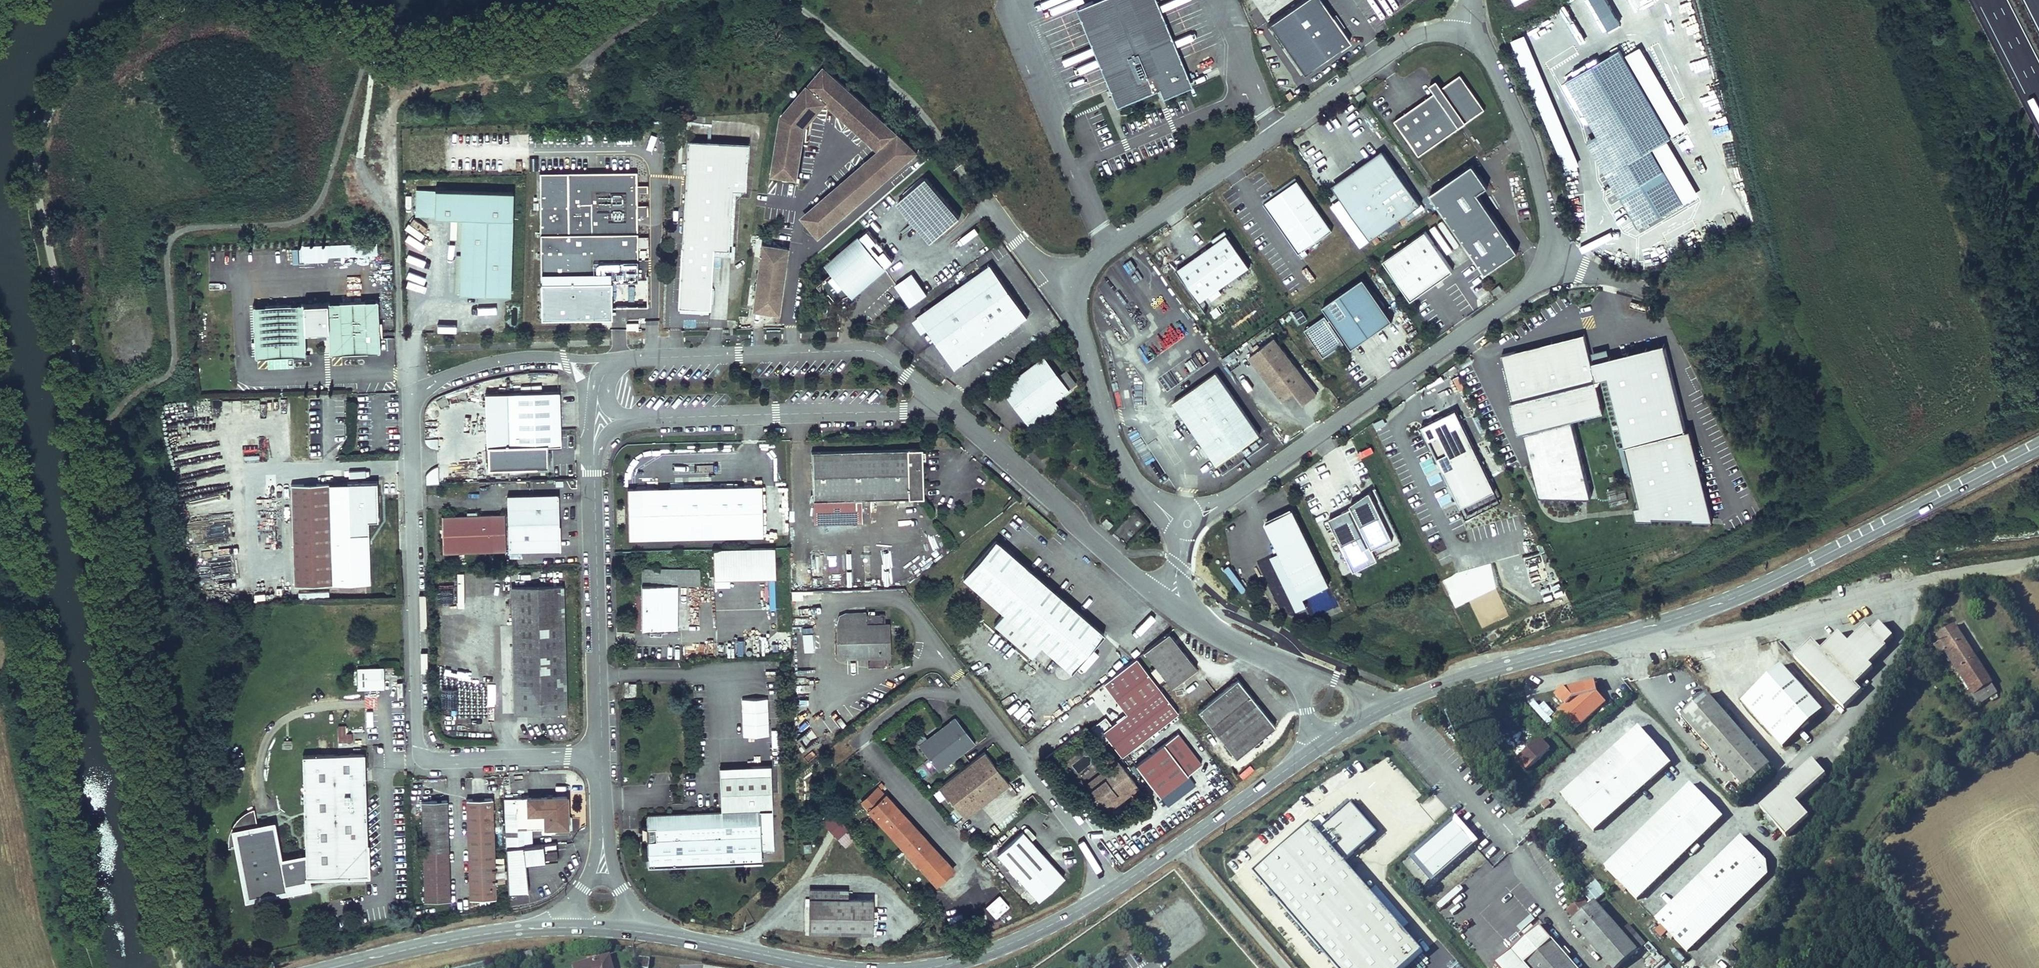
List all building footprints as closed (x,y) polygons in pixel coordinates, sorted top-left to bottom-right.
[(1151,0),(1099,0),(1081,7),(1122,103),(1158,87),(1163,98),(1189,87),(1151,0)] [(1324,0),(1302,0),(1270,23),(1306,73),(1352,40),(1324,0)] [(1579,163),(1526,36),(1513,42),(1566,168),(1579,163)] [(1670,137),(1619,49),(1566,80),(1597,134),(1617,168),(1607,173),(1606,174),(1638,229),(1682,203),(1650,149),(1670,137)] [(922,152),(825,67),(784,113),(776,171),(801,175),(808,123),(827,102),(883,151),(808,214),(822,237),(922,152)] [(1419,156),(1485,110),(1461,75),(1440,89),(1437,85),(1434,87),(1437,92),(1395,121),(1419,156)] [(1360,100),(1367,95),(1364,91),(1357,96),(1360,100)] [(517,135),(517,146),(532,146),(532,134),(517,135)] [(1617,168),(1597,134),(1588,140),(1607,173),(1617,168)] [(748,146),(687,143),(679,309),(710,310),(713,250),(729,251),(732,192),(746,193),(748,146)] [(1404,217),(1421,205),(1384,152),(1333,188),(1370,241),(1404,217)] [(1320,164),(1310,171),(1319,185),(1329,178),(1320,164)] [(1488,187),(1473,166),(1431,195),(1486,274),(1518,251),(1478,194),(1488,187)] [(640,278),(637,171),(540,174),(542,281),(640,278)] [(1333,229),(1299,179),(1264,203),(1301,256),(1308,251),(1305,248),(1333,229)] [(960,219),(928,180),(925,182),(924,180),(905,196),(907,198),(900,204),(932,242),(960,219)] [(648,194),(648,186),(638,185),(638,193),(648,194)] [(462,217),(461,293),(511,294),(513,191),(416,190),(416,216),(462,217)] [(648,217),(648,205),(639,205),(639,217),(648,217)] [(1251,266),(1227,230),(1212,240),(1216,245),(1180,270),(1201,301),(1211,295),(1214,299),(1223,292),(1220,287),(1251,266)] [(1453,271),(1425,231),(1383,261),(1411,300),(1453,271)] [(871,233),(831,265),(836,272),(820,286),(837,307),(847,298),(856,295),(895,262),(871,233)] [(326,257),(377,256),(377,244),(300,245),(300,262),(327,262),(326,257)] [(779,314),(789,250),(764,246),(754,310),(779,314)] [(1000,250),(994,252),(999,264),(1005,261),(1000,250)] [(1029,321),(993,268),(920,319),(956,371),(1029,321)] [(915,275),(898,287),(913,308),(930,297),(915,275)] [(1393,319),(1364,278),(1324,306),(1353,347),(1393,319)] [(1495,295),(1502,289),(1499,285),(1492,290),(1495,295)] [(380,349),(378,298),(327,300),(329,329),(329,351),(380,349)] [(327,300),(304,301),(305,329),(329,329),(327,300)] [(305,329),(304,301),(253,304),(256,353),(306,352),(305,329)] [(1294,314),(1299,324),(1308,321),(1303,310),(1294,314)] [(1345,343),(1326,315),(1306,329),(1325,357),(1345,343)] [(1542,427),(1573,419),(1604,411),(1596,379),(1608,376),(1628,460),(1634,459),(1641,487),(1636,489),(1644,519),(1654,517),(1657,529),(1697,519),(1700,520),(1714,517),(1705,486),(1700,487),(1694,460),(1698,459),(1690,429),(1686,430),(1664,347),(1592,365),(1585,336),(1502,356),(1505,370),(1509,369),(1517,402),(1513,403),(1520,433),(1527,431),(1542,427)] [(1318,394),(1276,338),(1275,338),(1251,357),(1284,400),(1296,391),(1306,404),(1318,394)] [(1027,424),(1070,394),(1046,359),(1002,390),(1027,424)] [(1261,435),(1218,372),(1175,402),(1219,464),(1261,435)] [(547,445),(560,444),(558,391),(508,393),(508,397),(498,397),(500,446),(547,445)] [(1495,491),(1456,410),(1422,426),(1462,507),(1495,491)] [(1592,496),(1573,419),(1542,427),(1542,429),(1527,433),(1534,460),(1532,460),(1543,508),(1592,496)] [(547,467),(547,445),(500,446),(487,447),(488,468),(547,467)] [(922,449),(812,451),(813,523),(866,522),(865,499),(923,498),(922,449)] [(1431,485),(1441,480),(1439,475),(1428,480),(1431,485)] [(377,480),(291,483),(294,584),(370,582),(368,519),(378,518),(377,480)] [(763,536),(762,486),(626,488),(627,539),(763,536)] [(1624,487),(1610,491),(1614,503),(1628,499),(1624,487)] [(1398,537),(1376,489),(1350,501),(1354,509),(1331,520),(1355,571),(1380,560),(1374,548),(1398,537)] [(275,544),(274,493),(261,493),(262,544),(275,544)] [(506,496),(508,551),(559,550),(557,494),(506,496)] [(1330,585),(1293,510),(1267,522),(1304,597),(1330,585)] [(468,552),(493,551),(505,551),(504,514),(492,515),(442,516),(442,527),(445,530),(446,538),(442,541),(443,552),(459,552),(459,545),(467,545),(468,552)] [(1102,521),(1110,529),(1114,525),(1106,517),(1102,521)] [(996,540),(963,578),(1003,612),(993,624),(1032,658),(1042,646),(1071,671),(1104,633),(996,540)] [(776,578),(775,548),(714,549),(714,579),(776,578)] [(641,571),(641,584),(677,584),(699,584),(699,571),(641,571)] [(677,584),(641,584),(641,629),(677,629),(677,584)] [(512,587),(514,657),(565,656),(563,585),(512,587)] [(836,626),(866,626),(866,614),(866,612),(846,612),(839,616),(836,624),(836,626)] [(836,626),(837,656),(867,656),(868,658),(868,667),(886,666),(885,657),(883,657),(883,652),(885,652),(885,625),(889,625),(889,614),(866,614),(866,626),(836,626)] [(1812,642),(1795,660),(1844,710),(1862,692),(1857,686),(1874,669),(1871,666),(1888,649),(1886,646),(1893,639),(1881,626),(1872,634),(1866,628),(1850,644),(1840,634),(1822,652),(1812,642)] [(1972,660),(1952,626),(1937,636),(1940,641),(1934,645),(1940,653),(1946,650),(1957,669),(1972,660)] [(1196,668),(1168,632),(1144,651),(1171,687),(1196,668)] [(813,634),(803,634),(803,652),(814,652),(813,634)] [(565,656),(514,657),(515,713),(566,712),(565,656)] [(1119,758),(1179,715),(1137,659),(1103,684),(1126,715),(1111,726),(1106,718),(1095,726),(1119,758)] [(1972,660),(1957,669),(1974,695),(1988,686),(1972,660)] [(1781,666),(1742,701),(1783,747),(1823,712),(1781,666)] [(384,667),(357,667),(358,688),(384,687),(384,667)] [(1237,678),(1198,710),(1236,757),(1275,725),(1237,678)] [(1566,701),(1567,704),(1561,710),(1577,727),(1606,702),(1598,693),(1596,683),(1571,689),(1570,686),(1562,694),(1564,701),(1566,701)] [(1996,697),(1988,686),(1974,695),(1981,707),(1996,697)] [(1706,695),(1683,716),(1746,788),(1770,767),(1706,695)] [(1973,712),(1981,707),(1974,695),(1965,700),(1973,712)] [(741,698),(741,737),(768,737),(768,698),(741,698)] [(807,726),(807,713),(794,713),(794,726),(807,726)] [(1521,717),(1498,738),(1518,761),(1520,759),(1522,762),(1521,764),(1521,766),(1527,772),(1551,751),(1521,717)] [(939,772),(974,743),(954,718),(918,747),(939,772)] [(336,742),(351,743),(352,733),(345,733),(346,726),(337,725),(336,742)] [(1593,832),(1670,764),(1638,728),(1561,797),(1593,832)] [(1549,730),(1545,733),(1550,738),(1553,735),(1549,730)] [(1178,732),(1135,764),(1159,795),(1188,774),(1202,763),(1178,732)] [(1009,783),(984,752),(938,789),(948,801),(950,799),(965,818),(1009,783)] [(1345,757),(1341,752),(1335,757),(1338,762),(1345,757)] [(364,753),(302,755),(306,855),(306,877),(308,877),(368,875),(364,753)] [(1132,778),(1121,765),(1120,766),(1115,760),(1102,770),(1106,776),(1090,789),(1095,795),(1093,797),(1096,801),(1099,806),(1107,800),(1115,794),(1116,796),(1130,785),(1129,784),(1134,781),(1132,778)] [(1826,778),(1812,763),(1760,809),(1785,838),(1808,818),(1796,804),(1826,778)] [(762,861),(761,849),(774,848),(771,764),(752,765),(752,774),(720,776),(722,812),(646,815),(647,828),(647,840),(648,866),(762,861)] [(752,765),(720,767),(720,776),(752,774),(752,765)] [(1106,776),(1102,770),(1085,783),(1090,789),(1106,776)] [(1188,774),(1159,795),(1167,806),(1195,784),(1188,774)] [(1130,785),(1116,796),(1115,794),(1107,800),(1099,806),(1104,812),(1105,812),(1138,786),(1134,781),(1129,784),(1130,785)] [(1635,901),(1721,818),(1690,785),(1604,868),(1635,901)] [(861,802),(868,809),(885,794),(878,787),(861,802)] [(885,794),(868,809),(937,885),(953,869),(885,794)] [(518,828),(568,826),(567,796),(516,798),(518,828)] [(492,798),(466,799),(470,899),(496,898),(492,798)] [(447,800),(422,801),(425,900),(450,900),(447,800)] [(1350,805),(1319,833),(1311,824),(1254,874),(1338,967),(1402,967),(1421,952),(1341,862),(1375,833),(1350,805)] [(235,846),(239,849),(249,898),(287,890),(286,885),(281,860),(274,825),(257,829),(256,823),(254,823),(251,810),(248,811),(246,812),(242,813),(239,816),(236,818),(234,821),(231,825),(231,826),(229,829),(228,834),(228,837),(228,842),(228,847),(235,846)] [(821,823),(838,839),(848,828),(831,812),(821,823)] [(1454,822),(1415,855),(1435,878),(1473,844),(1454,822)] [(647,840),(647,828),(639,828),(639,832),(643,832),(643,836),(639,836),(639,840),(647,840)] [(1022,831),(997,854),(1039,900),(1064,877),(1022,831)] [(1685,953),(1765,876),(1764,862),(1740,838),(1654,921),(1667,935),(1665,937),(1669,941),(1671,939),(1685,953)] [(528,891),(525,863),(558,859),(556,842),(506,847),(508,893),(528,891)] [(306,855),(281,860),(286,885),(308,880),(308,877),(306,877),(306,855)] [(1593,905),(1607,893),(1597,882),(1583,894),(1593,905)] [(809,888),(809,898),(847,898),(847,889),(809,888)] [(847,898),(809,898),(809,932),(873,932),(873,898),(847,898)] [(1591,907),(1583,899),(1569,911),(1576,920),(1572,923),(1612,967),(1618,967),(1637,951),(1595,903),(1591,907)] [(1552,940),(1535,922),(1493,961),(1499,967),(1528,967),(1525,964),(1552,940)] [(1622,932),(1639,952),(1646,945),(1629,925),(1622,932)] [(1528,967),(1577,967),(1568,958),(1567,956),(1563,960),(1559,955),(1563,952),(1561,950),(1552,940),(1525,964),(1528,967)] [(1565,947),(1561,950),(1563,952),(1559,955),(1563,960),(1567,956),(1568,958),(1572,955),(1565,947)] [(532,951),(524,953),(526,960),(533,958),(532,951)] [(573,966),(574,967),(612,967),(608,956),(573,966)] [(641,967),(648,967),(649,959),(639,957),(638,967),(641,967)]
